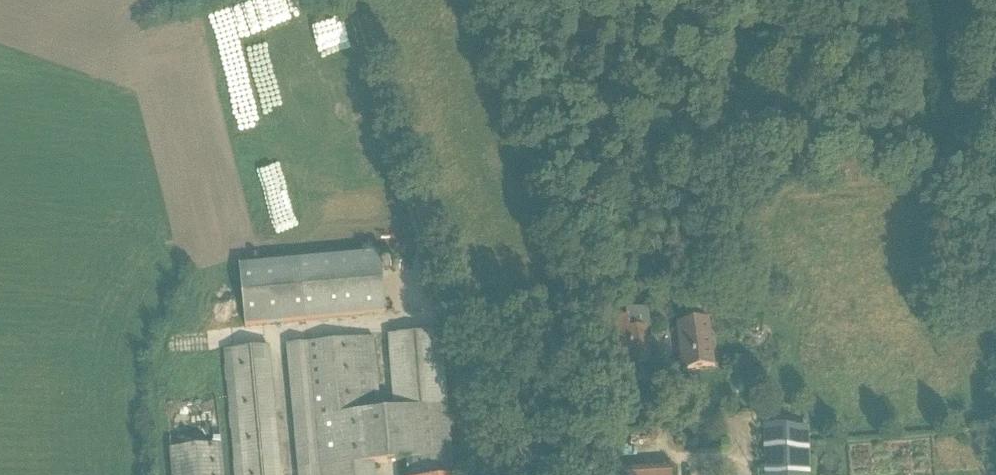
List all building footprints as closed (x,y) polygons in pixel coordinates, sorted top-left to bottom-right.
[(380,252),(241,264),(246,324),(385,312),(380,252)] [(619,367),(652,365),(648,317),(616,319),(619,367)] [(714,366),(710,321),(677,324),(682,369),(714,366)] [(377,338),(288,344),(298,474),(374,474),(373,460),(405,458),(407,474),(454,474),(443,331),(388,335),(394,406),(382,407),(377,338)] [(269,346),(223,350),(234,474),(280,474),(269,346)] [(807,432),(764,433),(765,474),(809,474),(807,432)] [(171,447),(173,474),(224,474),(221,443),(171,447)]
